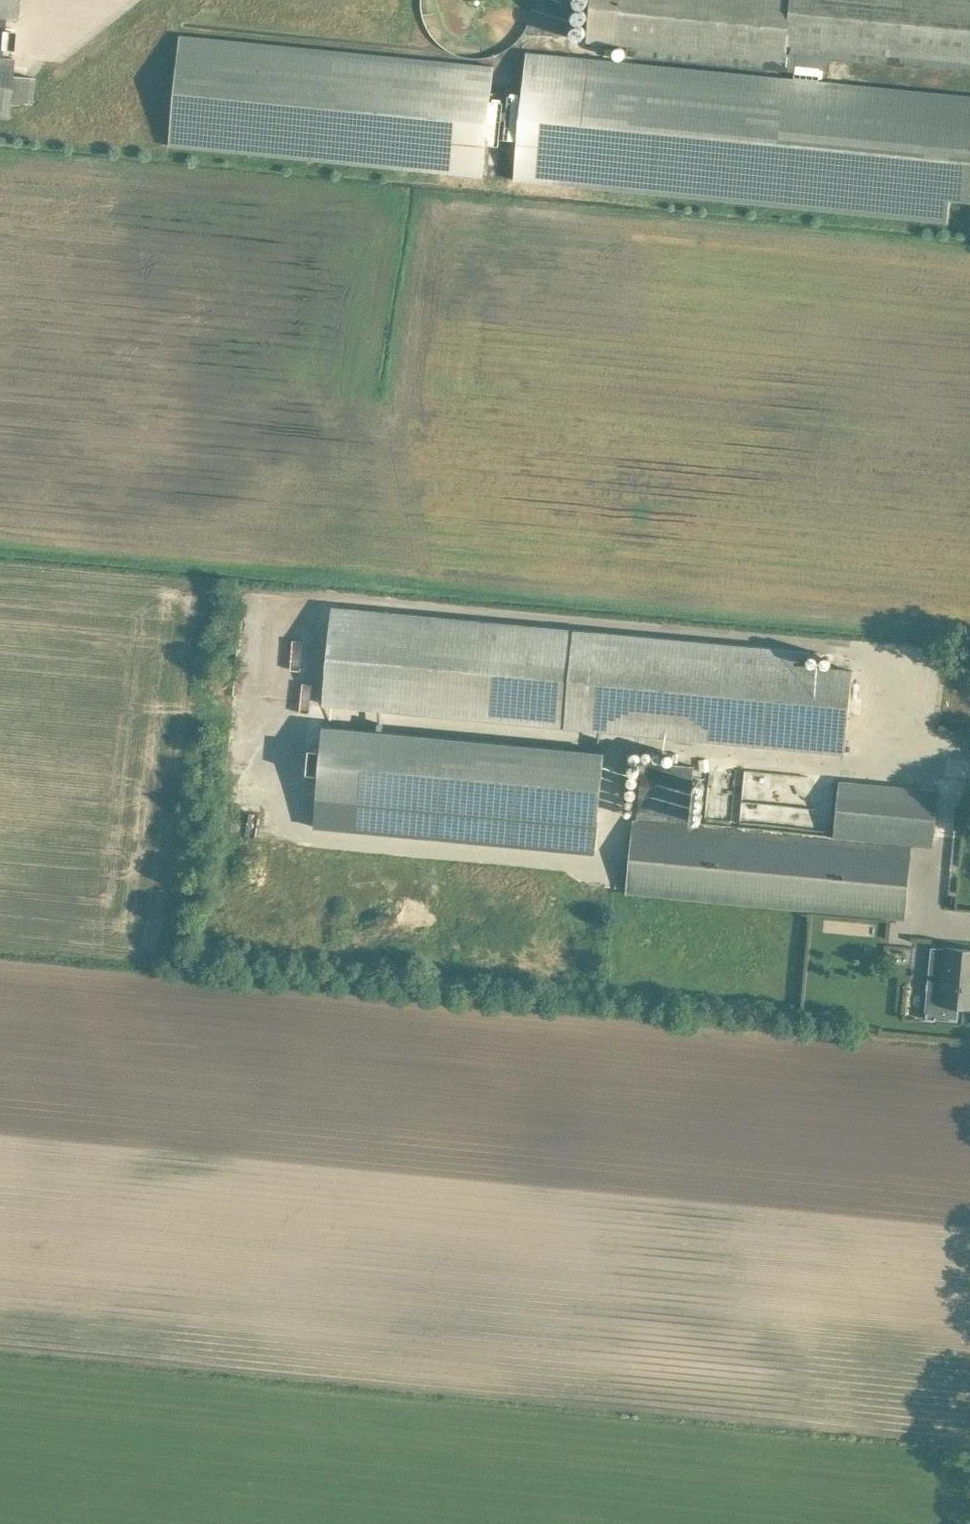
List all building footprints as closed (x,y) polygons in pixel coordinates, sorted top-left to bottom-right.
[(20,0),(0,0),(0,115),(8,116),(10,100),(31,102),(33,75),(12,73),(14,57),(2,56),(2,48),(11,49),(14,27),(5,26),(6,17),(18,18),(20,0)] [(420,3),(420,8),(421,12),(422,15),(423,19),(424,22),(426,25),(427,28),(429,31),(431,34),(434,37),(436,40),(439,42),(441,44),(444,46),(447,48),(451,50),(454,51),(457,53),(461,54),(466,55),(469,56),(473,56),(478,56),(484,55),(487,55),(491,54),(496,52),(499,51),(502,49),(505,47),(508,45),(513,42),(516,38),(519,35),(521,33),(523,30),(526,25),(527,22),(528,18),(529,15),(530,11),(531,8),(531,4),(531,1),(531,0),(420,0),(420,3)] [(820,81),(821,69),(830,69),(831,58),(969,72),(969,0),(590,0),(586,41),(616,43),(628,44),(627,55),(795,71),(795,78),(526,52),(522,95),(513,94),(509,138),(518,138),(514,179),(948,222),(950,199),(969,201),(969,95),(820,81)] [(495,143),(499,100),(490,100),(493,66),(180,36),(169,145),(482,176),(485,143),(495,143)] [(794,664),(795,650),(335,606),(326,704),(845,752),(853,669),(794,664)] [(317,797),(314,826),(595,852),(598,823),(604,752),(323,726),(317,797)] [(909,843),(834,835),(689,821),(694,765),(643,761),(637,817),(632,817),(625,892),(901,918),(909,843)] [(934,845),(939,790),(840,780),(834,835),(909,843),(934,845)] [(946,947),(943,984),(927,983),(927,990),(929,990),(926,1018),(936,1019),(936,1017),(958,1019),(959,1010),(956,1009),(957,1005),(969,1006),(969,949),(946,947)]
